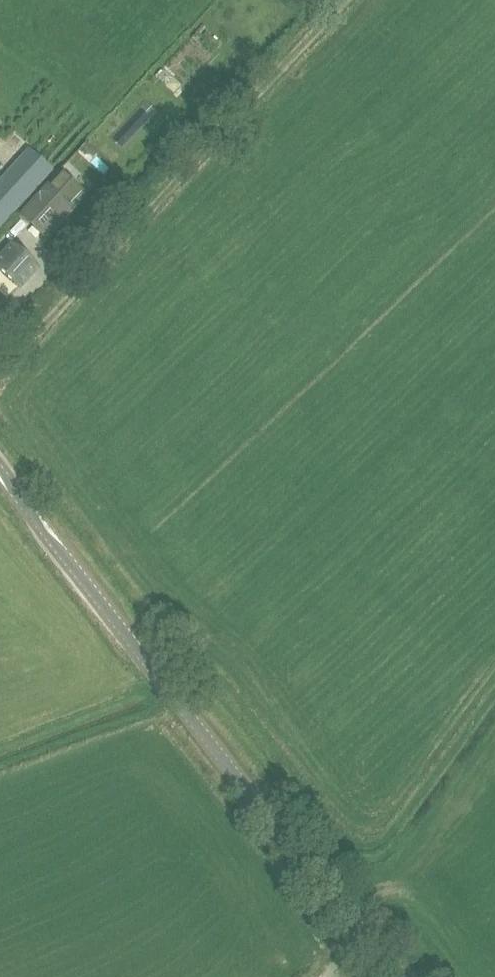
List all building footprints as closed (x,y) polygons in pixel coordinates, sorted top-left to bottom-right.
[(91,169),(100,164),(91,146),(81,152),(91,169)] [(36,185),(15,166),(0,183),(0,225),(36,185)] [(61,173),(21,216),(42,235),(82,192),(61,173)] [(0,260),(0,271),(18,288),(37,268),(13,246),(0,260)]
